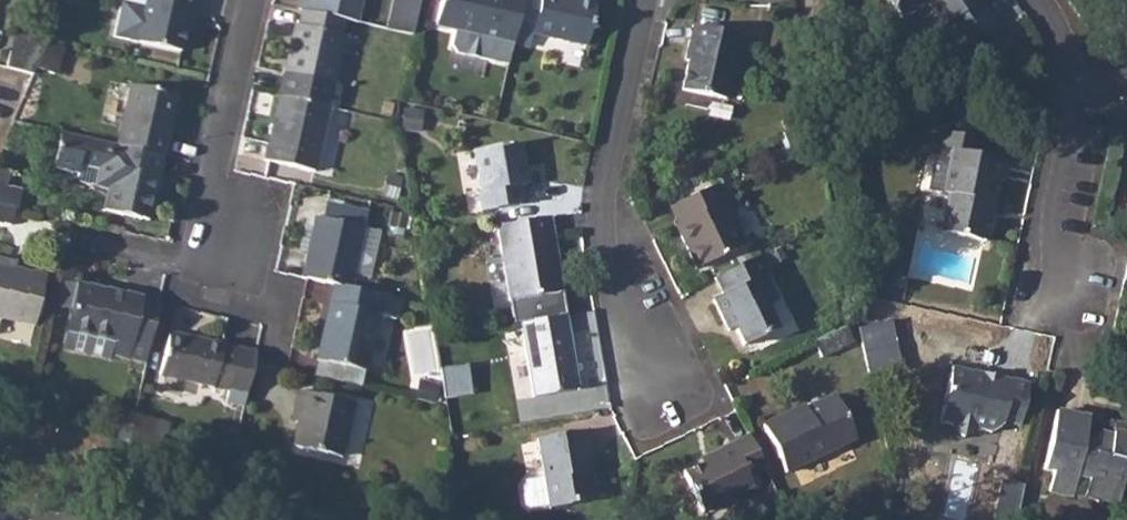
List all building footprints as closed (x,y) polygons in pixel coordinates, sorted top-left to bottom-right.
[(137,39),(182,49),(186,29),(190,10),(196,11),(198,0),(145,0),(137,39)] [(298,9),(300,9),(344,19),(357,22),(361,0),(300,0),(298,9)] [(388,28),(412,33),(419,0),(394,0),(388,28)] [(511,45),(521,0),(441,0),(435,24),(455,29),(452,43),(457,50),(507,62),(511,45)] [(511,45),(528,49),(531,32),(584,45),(594,1),(588,0),(521,0),(511,45)] [(902,14),(922,0),(892,0),(902,14)] [(942,26),(944,24),(960,46),(992,22),(977,2),(979,0),(923,0),(942,26)] [(294,24),(278,94),(279,94),(328,106),(334,107),(339,84),(333,83),(343,35),(340,34),(344,19),(300,9),(297,24),(294,24)] [(818,23),(804,26),(806,36),(820,34),(818,23)] [(687,60),(681,89),(725,99),(739,35),(691,24),(683,59),(687,60)] [(10,50),(5,68),(33,75),(41,58),(10,50)] [(132,86),(119,143),(164,153),(176,95),(132,86)] [(328,106),(279,94),(265,158),(314,170),(328,106)] [(119,143),(60,130),(54,167),(77,172),(78,164),(98,168),(96,186),(107,188),(104,210),(150,220),(164,153),(119,143)] [(520,144),(474,149),(480,190),(478,190),(481,209),(521,202),(518,184),(527,182),(520,144)] [(947,194),(940,231),(986,240),(999,179),(1003,180),(1007,162),(952,151),(943,193),(947,194)] [(715,182),(668,205),(675,221),(673,222),(693,265),(744,240),(715,182)] [(14,208),(18,189),(1,185),(0,185),(0,204),(14,208)] [(0,204),(0,223),(10,225),(14,208),(0,204)] [(550,215),(496,224),(509,299),(555,291),(545,237),(554,236),(550,215)] [(315,216),(302,276),(305,277),(333,282),(350,287),(364,226),(315,216)] [(762,251),(712,274),(721,292),(711,296),(722,318),(728,315),(732,324),(740,342),(774,325),(764,304),(775,298),(762,271),(769,267),(762,251)] [(0,261),(0,316),(34,324),(46,272),(18,266),(0,261)] [(78,281),(63,347),(110,358),(111,352),(130,357),(130,355),(146,358),(155,316),(158,302),(143,299),(143,296),(78,281)] [(350,287),(333,282),(316,357),(366,369),(377,314),(395,318),(399,297),(350,287)] [(566,313),(520,321),(533,396),(579,387),(566,313)] [(143,368),(230,389),(238,349),(190,337),(190,335),(170,331),(172,320),(155,316),(146,358),(143,368)] [(838,326),(811,339),(819,356),(845,344),(838,326)] [(951,365),(940,421),(952,423),(961,436),(973,428),(991,432),(1000,425),(1002,419),(1018,423),(1027,381),(951,365)] [(298,388),(294,408),(299,409),(297,420),(292,444),(343,454),(354,401),(298,388)] [(785,412),(760,425),(784,472),(853,437),(831,394),(787,416),(785,412)] [(116,406),(109,434),(127,440),(134,410),(116,406)] [(1044,465),(1053,467),(1049,489),(1072,493),(1076,472),(1089,474),(1086,489),(1105,494),(1104,497),(1119,501),(1123,482),(1126,483),(1126,423),(1114,420),(1111,435),(1099,431),(1097,441),(1084,438),(1089,414),(1056,408),(1044,465)] [(134,410),(127,440),(146,445),(153,415),(134,410)] [(587,428),(538,437),(544,474),(526,477),(522,482),(525,499),(531,503),(549,500),(550,505),(575,500),(574,496),(592,493),(588,468),(586,468),(583,448),(591,446),(587,428)] [(763,467),(746,432),(728,442),(731,447),(683,471),(703,510),(752,486),(747,475),(763,467)]
